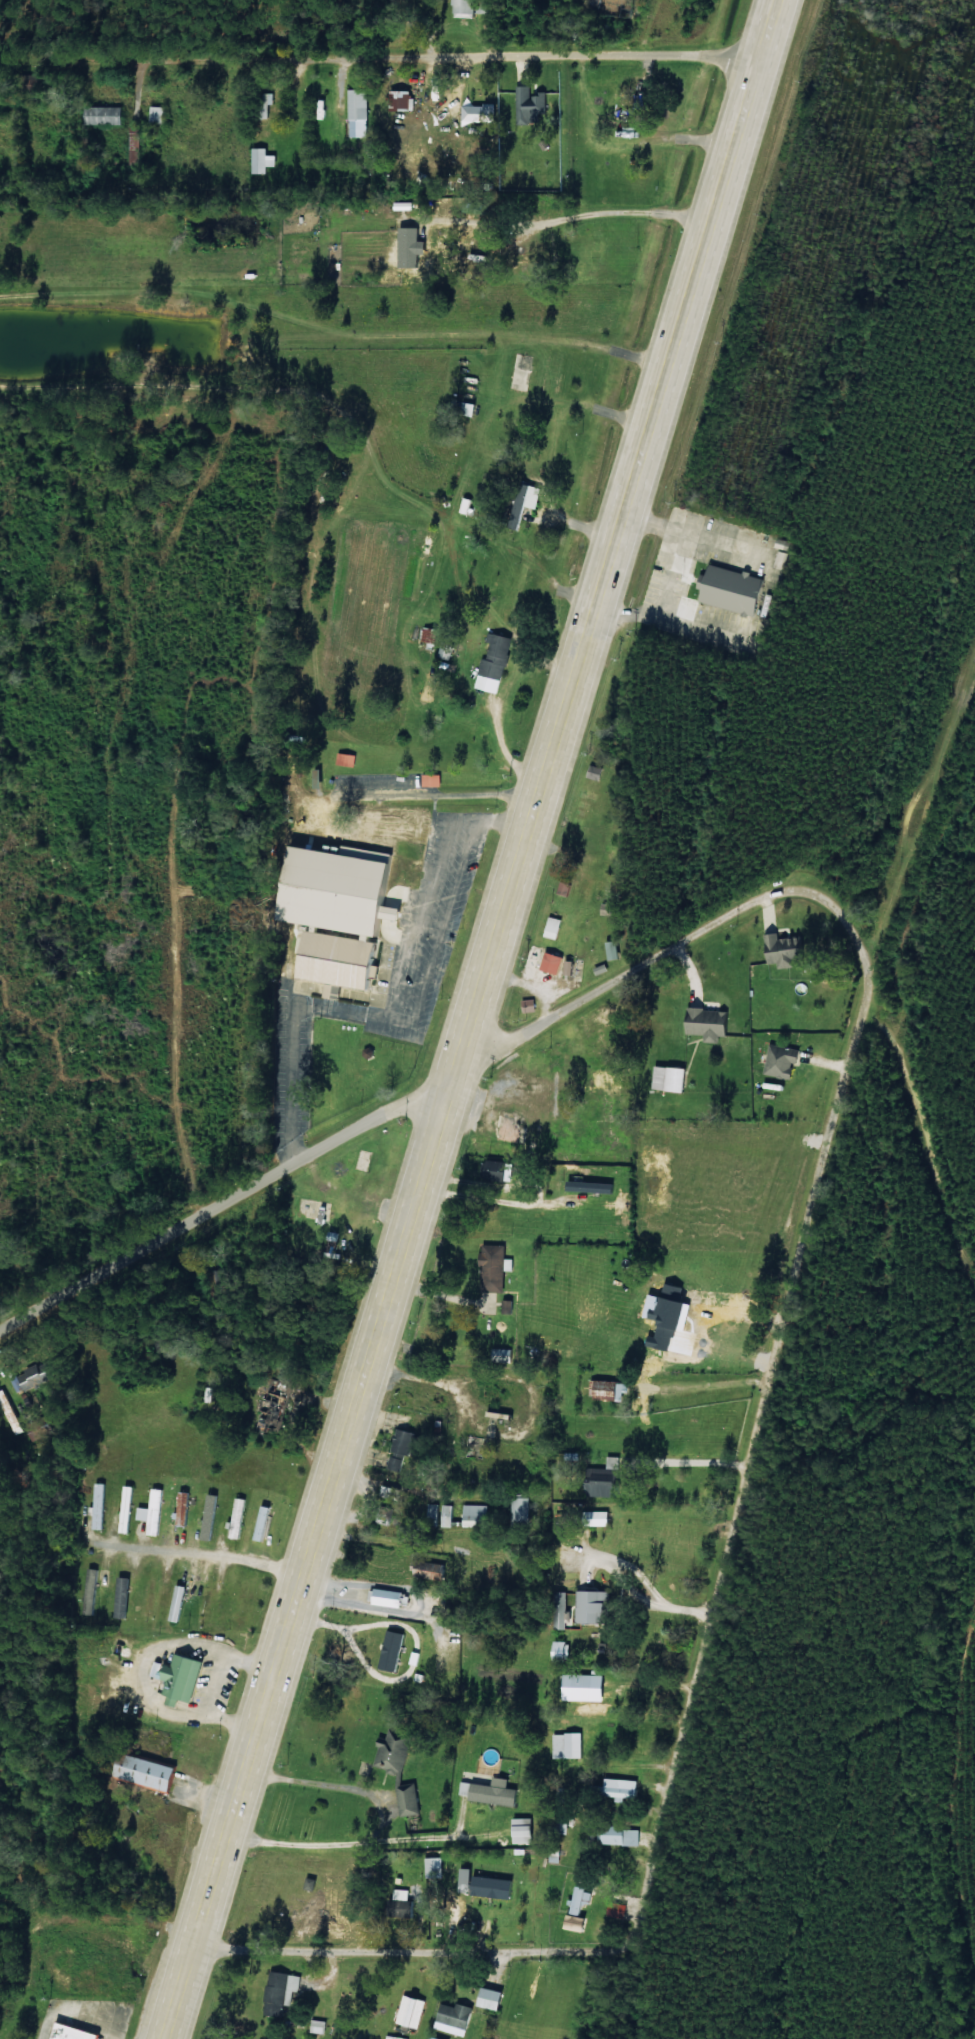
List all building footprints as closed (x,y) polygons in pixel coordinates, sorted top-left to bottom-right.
[(478,12),(478,0),(458,0),(458,12),(478,12)] [(548,113),(548,94),(532,94),(532,85),(519,85),(520,122),(542,121),(542,113),(548,113)] [(369,88),(350,88),(351,136),(371,135),(369,88)] [(415,109),(415,89),(392,90),(392,110),(415,109)] [(123,106),(86,107),(87,125),(124,124),(123,106)] [(167,106),(153,106),(152,127),(167,128),(167,106)] [(255,147),(255,173),(269,173),(269,166),(279,166),(278,155),(270,155),(270,147),(255,147)] [(471,515),(475,499),(465,497),(461,512),(471,515)] [(701,601),(759,617),(770,579),(710,563),(703,589),(704,589),(701,601)] [(440,630),(426,626),(423,639),(437,643),(440,630)] [(502,693),(513,637),(490,632),(488,642),(492,643),(489,658),(483,657),(477,688),(502,693)] [(457,643),(445,639),(440,656),(452,659),(457,643)] [(357,754),(343,753),(342,764),(357,766),(357,754)] [(441,773),(423,773),(423,785),(441,785),(441,773)] [(547,937),(560,939),(564,919),(550,916),(547,937)] [(776,967),(794,967),(793,959),(802,959),(801,937),(777,938),(777,933),(763,934),(764,964),(776,963),(776,967)] [(622,958),(620,940),(609,942),(611,959),(622,958)] [(566,958),(548,951),(542,969),(560,975),(566,958)] [(564,974),(575,974),(575,961),(565,960),(564,974)] [(524,1000),(526,1012),(538,1010),(535,998),(524,1000)] [(702,1034),(702,1042),(717,1043),(717,1036),(725,1036),(726,1010),(683,1009),(683,1034),(702,1034)] [(799,1051),(769,1043),(761,1073),(788,1080),(793,1063),(796,1064),(799,1051)] [(681,1091),(682,1067),(651,1066),(650,1090),(681,1091)] [(512,1181),(513,1161),(485,1161),(485,1181),(512,1181)] [(506,1293),(507,1245),(485,1244),(483,1292),(506,1293)] [(11,1374),(16,1391),(55,1380),(51,1363),(11,1374)] [(297,1385),(277,1378),(259,1427),(271,1432),(272,1428),(280,1431),(297,1385)] [(624,1392),(625,1383),(591,1379),(589,1397),(614,1400),(615,1390),(624,1392)] [(394,1450),(411,1455),(417,1432),(401,1427),(394,1450)] [(392,1454),(390,1469),(402,1471),(405,1457),(392,1454)] [(609,1468),(590,1467),(589,1496),(619,1497),(621,1456),(609,1456),(609,1468)] [(105,1528),(107,1483),(96,1482),(95,1506),(93,1506),(92,1528),(105,1528)] [(123,1511),(134,1511),(135,1485),(124,1485),(123,1511)] [(147,1534),(161,1535),(164,1488),(152,1488),(151,1508),(140,1507),(139,1519),(148,1520),(147,1534)] [(190,1525),(191,1491),(178,1490),(177,1525),(190,1525)] [(219,1495),(208,1494),(203,1540),(214,1541),(219,1495)] [(530,1497),(514,1496),(513,1524),(530,1524),(530,1497)] [(441,1503),(428,1504),(429,1518),(441,1518),(441,1503)] [(255,1538),(264,1540),(273,1507),(263,1504),(255,1538)] [(454,1504),(442,1504),(443,1525),(454,1525),(454,1504)] [(489,1504),(465,1504),(465,1525),(488,1525),(489,1504)] [(612,1511),(586,1511),(586,1525),(612,1525),(612,1511)] [(132,1533),(132,1516),(121,1516),(121,1533),(132,1533)] [(414,1576),(447,1579),(449,1563),(416,1560),(414,1576)] [(171,1619),(181,1621),(188,1585),(178,1583),(171,1619)] [(405,1606),(405,1590),(374,1589),(373,1605),(405,1606)] [(579,1589),(578,1622),(611,1623),(611,1590),(579,1589)] [(381,1668),(398,1672),(406,1633),(389,1629),(381,1668)] [(555,1661),(572,1661),(571,1640),(555,1641),(555,1661)] [(166,1693),(195,1700),(205,1659),(175,1652),(168,1679),(169,1679),(166,1693)] [(566,1700),(607,1700),(607,1674),(567,1674),(566,1700)] [(423,1813),(418,1783),(403,1785),(414,1734),(391,1729),(386,1730),(378,1767),(401,1772),(399,1784),(404,1816),(423,1813)] [(555,1757),(584,1758),(584,1733),(555,1732),(555,1757)] [(180,1767),(125,1751),(118,1775),(151,1785),(150,1788),(172,1795),(180,1767)] [(511,1778),(496,1776),(495,1785),(462,1781),(461,1794),(469,1795),(469,1800),(518,1805),(520,1788),(510,1787),(511,1778)] [(607,1797),(640,1797),(640,1779),(607,1778),(607,1797)] [(517,1843),(535,1843),(535,1817),(517,1818),(517,1843)] [(628,1825),(600,1825),(599,1844),(640,1845),(640,1829),(628,1829),(628,1825)] [(445,1857),(428,1857),(429,1877),(445,1877),(445,1857)] [(475,1894),(514,1899),(517,1879),(478,1875),(475,1894)] [(570,1912),(582,1914),(587,1890),(577,1888),(575,1899),(573,1899),(570,1912)] [(413,1917),(414,1890),(394,1889),(393,1916),(413,1917)] [(607,1915),(623,1919),(627,1905),(611,1901),(607,1915)] [(590,1917),(572,1914),(569,1928),(587,1931),(590,1917)] [(266,2014),(285,2017),(286,2006),(293,2006),(295,1991),(300,1991),(302,1975),(271,1971),(266,2014)] [(503,2010),(507,1991),(486,1986),(482,2005),(503,2010)] [(426,1999),(403,1994),(398,2024),(421,2028),(426,1999)] [(444,2003),(439,2021),(470,2029),(476,2007),(460,2002),(458,2007),(444,2003)] [(327,2021),(313,2019),(312,2032),(326,2034),(327,2021)] [(104,2034),(58,2020),(52,2038),(102,2038),(104,2034)]
